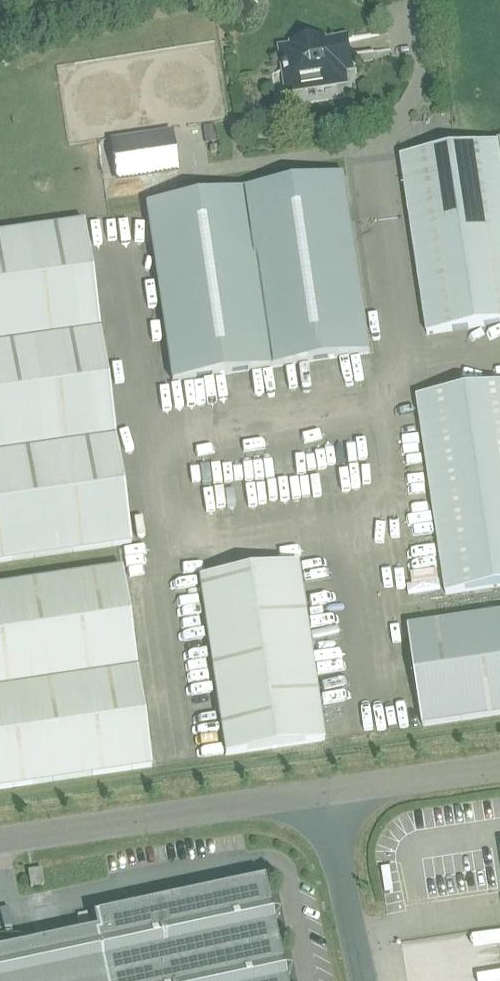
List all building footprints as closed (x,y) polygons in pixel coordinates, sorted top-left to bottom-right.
[(336,85),(335,81),(345,80),(342,58),(349,57),(347,39),(324,43),(324,39),(293,44),(293,47),(289,48),(286,49),(284,51),(283,54),(283,57),(285,73),(282,74),(284,89),(306,86),(306,89),(336,85)] [(177,169),(171,134),(112,143),(117,178),(177,169)] [(401,157),(428,335),(499,324),(499,143),(401,157)] [(344,175),(146,204),(172,382),(371,353),(344,175)] [(131,542),(85,222),(0,234),(0,562),(131,542)] [(499,587),(499,385),(417,397),(447,595),(499,587)] [(298,563),(199,578),(225,756),(324,742),(298,563)] [(151,768),(122,569),(0,587),(0,790),(151,768)] [(423,727),(499,715),(499,614),(408,628),(423,727)] [(41,870),(28,872),(30,887),(44,885),(41,870)] [(285,980),(291,971),(282,965),(273,924),(279,915),(270,909),(264,880),(93,917),(96,931),(0,951),(0,980),(286,980),(285,980)]
